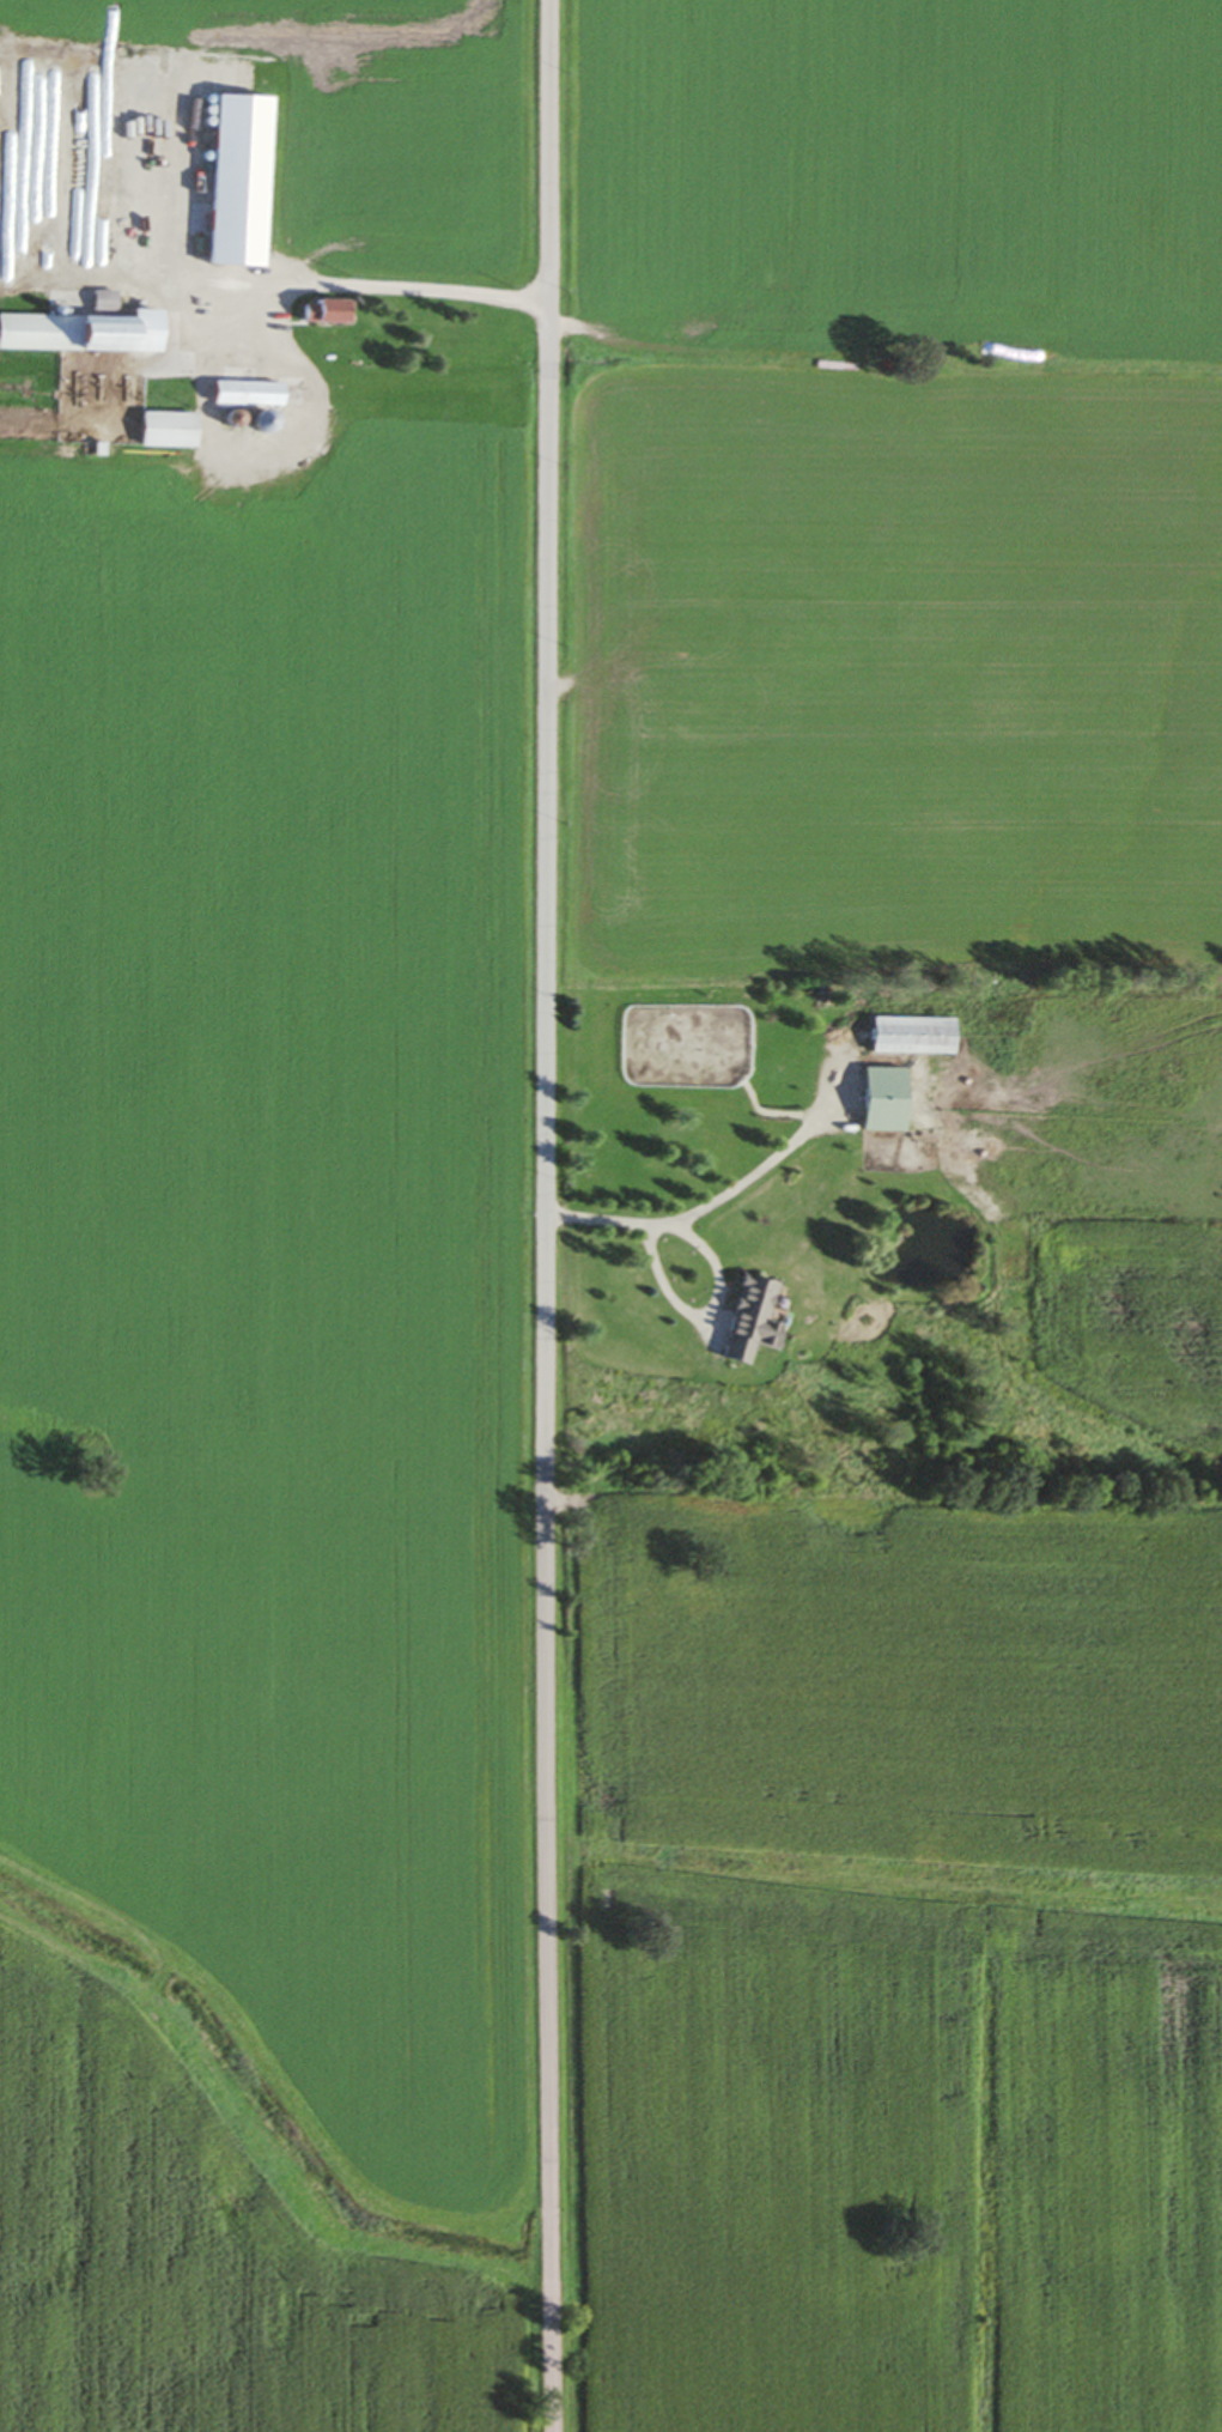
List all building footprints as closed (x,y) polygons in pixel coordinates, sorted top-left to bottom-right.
[(208,96),(202,266),(257,267),(262,97),(208,96)] [(298,299),(298,323),(339,323),(339,301),(298,299)] [(0,315),(0,351),(141,352),(142,328),(128,328),(128,317),(0,315)] [(278,383),(209,383),(209,406),(278,406),(278,383)] [(193,449),(194,413),(138,413),(138,448),(193,449)] [(250,432),(268,432),(268,413),(250,413),(250,432)] [(949,1020),(867,1019),(867,1055),(949,1055),(949,1020)] [(900,1069),(858,1069),(857,1133),(900,1133),(900,1069)] [(717,1361),(743,1366),(748,1346),(772,1351),(777,1326),(764,1323),(771,1282),(734,1276),(717,1361)]
